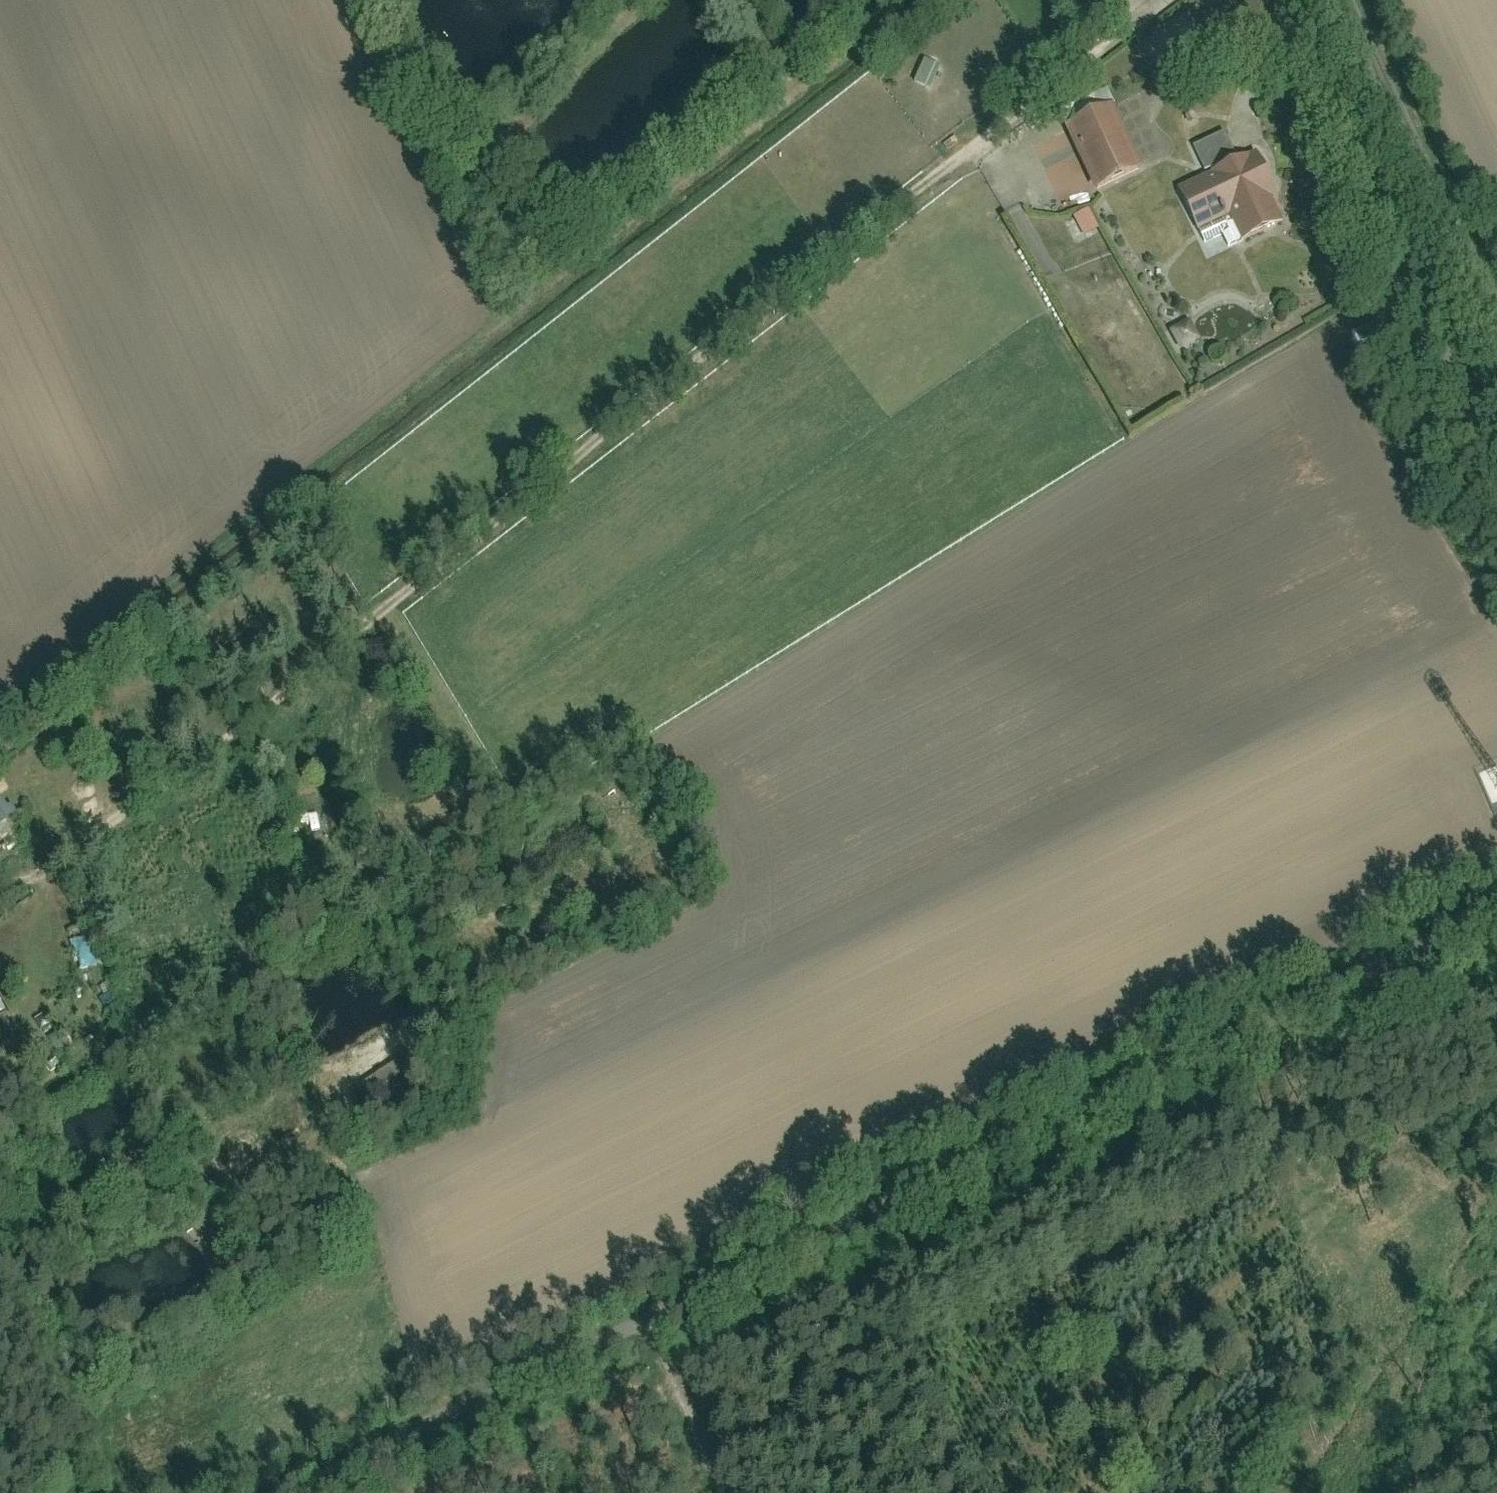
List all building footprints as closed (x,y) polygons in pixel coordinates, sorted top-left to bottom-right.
[(942,67),(925,60),(915,83),(932,90),(942,67)] [(1066,124),(1096,189),(1143,167),(1112,102),(1066,124)] [(1254,148),(1231,158),(1219,131),(1192,143),(1208,181),(1180,194),(1196,231),(1230,216),(1242,243),(1287,223),(1254,148)] [(1090,209),(1075,216),(1084,236),(1099,229),(1090,209)] [(1182,350),(1202,338),(1190,318),(1169,330),(1182,350)] [(10,813),(0,800),(0,821),(10,813)] [(83,970),(99,965),(88,934),(72,940),(83,970)]
